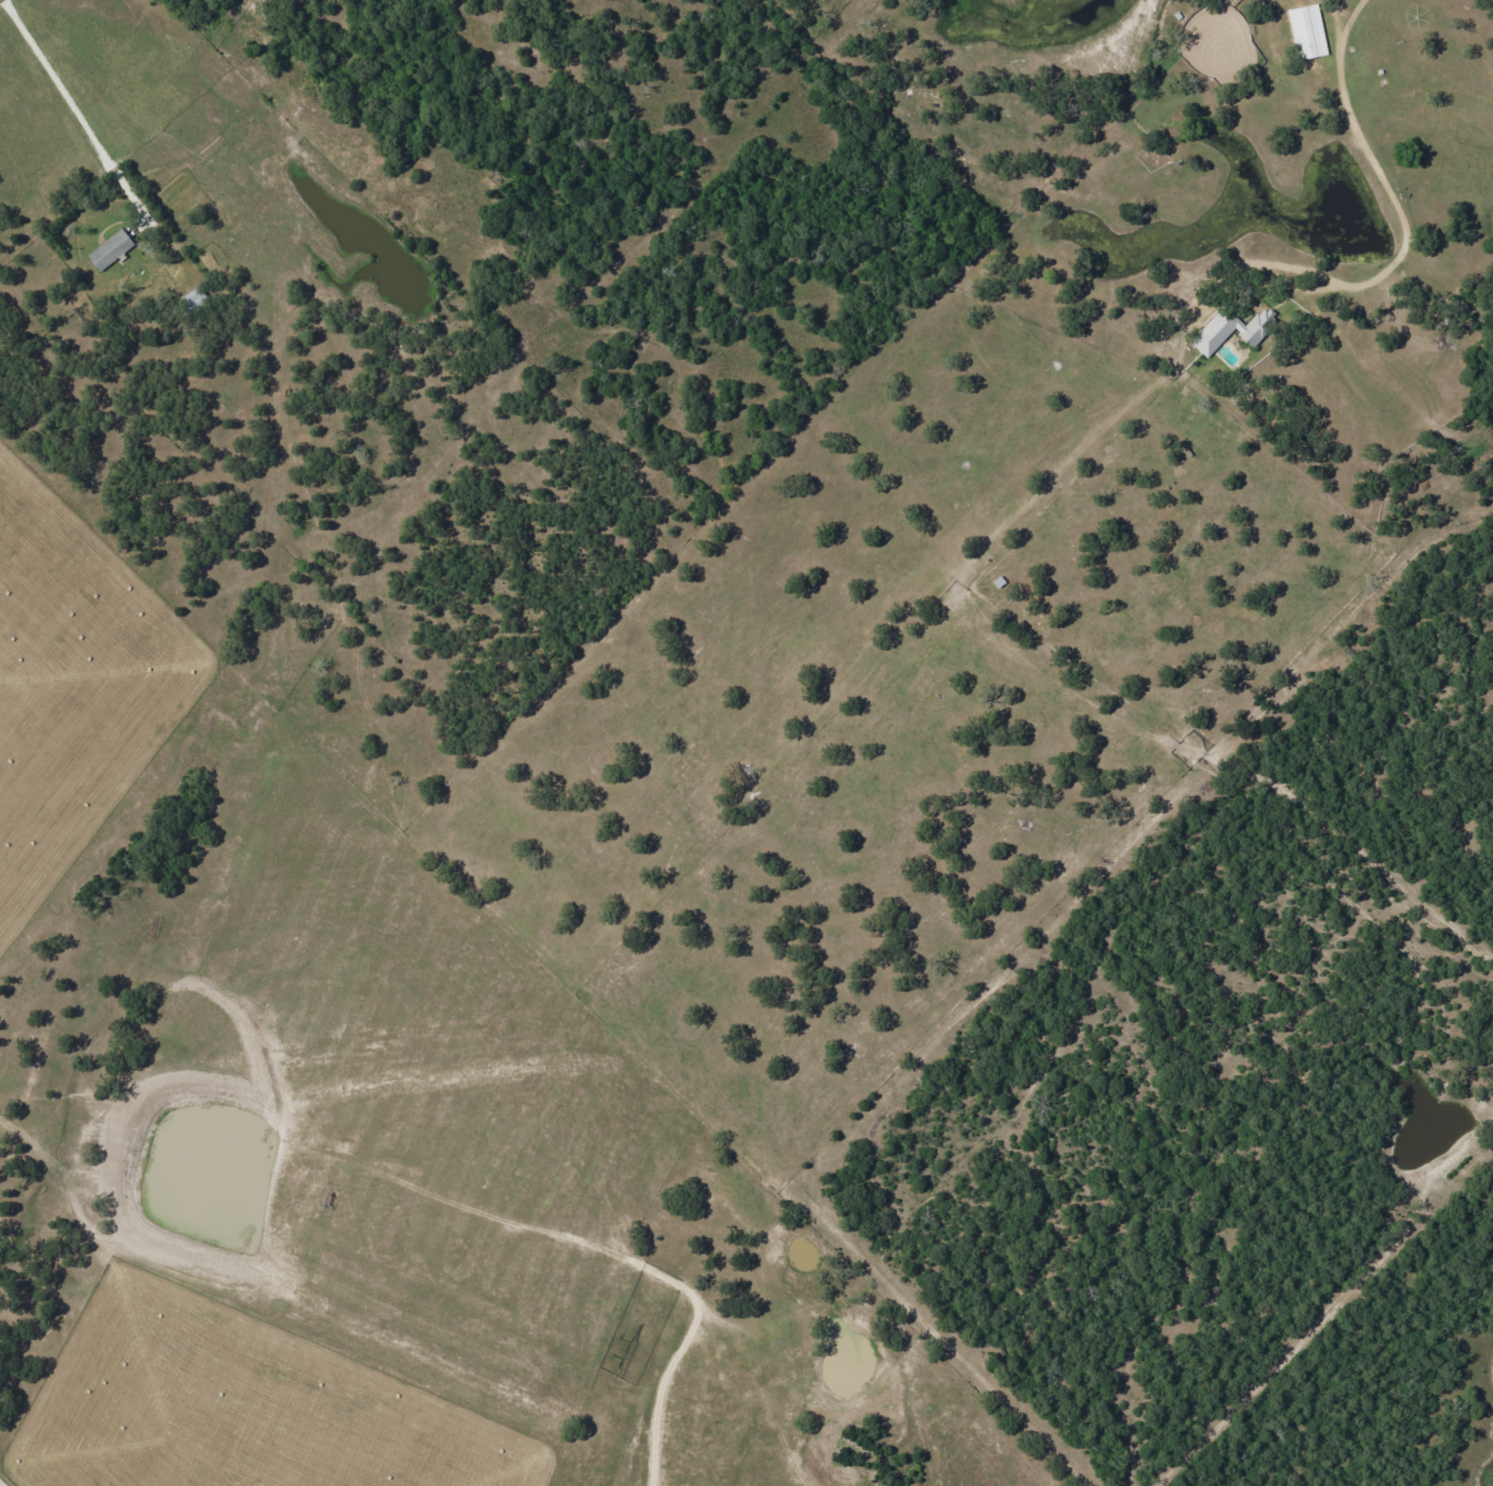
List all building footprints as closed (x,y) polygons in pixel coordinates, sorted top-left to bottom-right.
[(1320,6),(1290,10),(1296,61),(1327,57),(1320,6)] [(87,256),(100,273),(135,246),(122,229),(87,256)] [(1208,359),(1234,330),(1254,348),(1280,319),(1265,306),(1246,327),(1224,307),(1191,343),(1208,359)]
